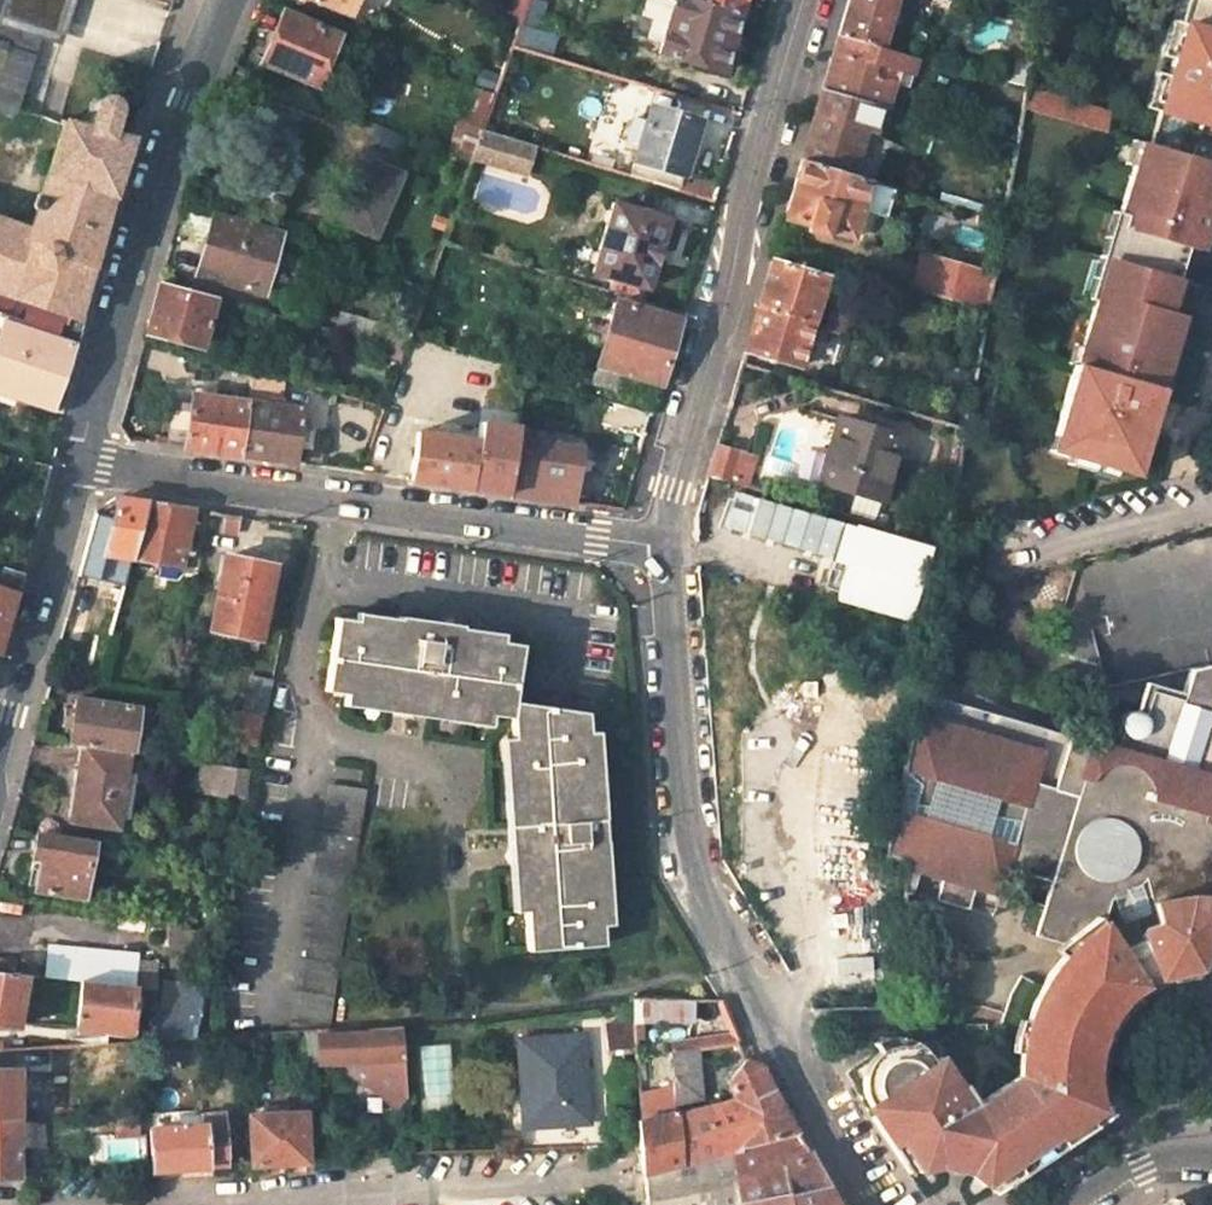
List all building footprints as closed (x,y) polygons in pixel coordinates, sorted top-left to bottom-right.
[(11,99),(33,31),(36,31),(46,0),(0,0),(0,95),(11,99)] [(355,0),(312,0),(349,15),(355,0)] [(501,18),(517,25),(526,0),(507,0),(501,18)] [(529,0),(526,0),(517,25),(510,47),(550,59),(556,36),(535,31),(543,4),(529,0)] [(738,15),(690,0),(689,0),(673,0),(657,53),(721,72),(738,15)] [(690,0),(738,15),(743,0),(690,0)] [(838,33),(884,46),(897,0),(848,0),(838,33)] [(1211,127),(1211,0),(1190,0),(1183,24),(1173,21),(1163,57),(1176,60),(1171,77),(1161,111),(1211,127)] [(319,84),(340,33),(284,10),(262,61),(319,84)] [(838,33),(822,88),(887,107),(891,108),(900,79),(896,77),(899,69),(916,74),(922,56),(920,55),(898,49),(884,46),(838,33)] [(923,46),(900,40),(898,49),(920,55),(923,46)] [(1033,71),(1035,59),(1009,51),(1000,78),(1030,86),(1033,71)] [(502,69),(489,64),(481,89),(494,94),(502,69)] [(1171,77),(1158,73),(1148,107),(1161,111),(1171,77)] [(481,89),(473,85),(449,152),(471,160),(472,157),(481,130),(485,118),(494,94),(481,89)] [(1033,110),(1039,89),(1030,86),(1026,108),(1033,110)] [(887,107),(822,88),(801,158),(855,174),(869,126),(880,129),(887,107)] [(1039,89),(1033,110),(1053,116),(1060,94),(1039,89)] [(1109,132),(1113,109),(1060,94),(1053,116),(1109,132)] [(92,270),(129,140),(114,136),(121,111),(119,104),(115,100),(108,97),(102,97),(98,99),(86,129),(63,123),(33,234),(0,224),(0,295),(30,304),(79,319),(92,270)] [(700,120),(650,105),(646,121),(631,117),(625,139),(638,143),(633,160),(646,164),(642,178),(682,190),(684,180),(700,120)] [(1161,111),(1151,146),(1137,142),(1117,211),(1125,214),(1108,273),(1101,271),(1075,361),(1074,360),(1051,440),(1061,443),(1058,454),(1065,456),(1117,470),(1137,476),(1161,391),(1156,390),(1164,363),(1169,364),(1183,317),(1169,313),(1188,248),(1202,252),(1211,216),(1211,127),(1161,111)] [(485,118),(481,130),(496,134),(500,123),(485,118)] [(517,141),(496,134),(481,130),(472,157),(508,167),(517,141)] [(530,174),(539,147),(517,141),(508,167),(530,174)] [(401,173),(354,154),(342,183),(348,186),(335,220),(374,236),(401,173)] [(855,174),(801,158),(784,218),(810,226),(807,233),(827,238),(829,231),(854,239),(872,179),(855,174)] [(646,164),(633,160),(629,174),(642,178),(646,164)] [(696,184),(684,180),(682,190),(714,200),(718,186),(698,180),(696,184)] [(348,186),(342,183),(327,217),(335,220),(348,186)] [(668,218),(611,201),(588,273),(598,276),(593,288),(635,301),(639,287),(647,290),(668,218)] [(1117,211),(1113,210),(1096,269),(1101,271),(1108,273),(1125,214),(1117,211)] [(281,237),(217,219),(201,278),(265,295),(281,237)] [(997,270),(926,248),(914,287),(990,310),(997,270)] [(829,277),(772,260),(758,307),(815,323),(829,277)] [(217,299),(162,282),(154,311),(149,331),(205,346),(217,299)] [(679,320),(616,301),(591,383),(623,392),(630,373),(660,383),(679,320)] [(79,319),(30,304),(23,330),(9,325),(0,352),(0,393),(62,413),(70,380),(81,339),(86,321),(79,319)] [(758,307),(745,351),(802,367),(815,323),(758,307)] [(405,350),(411,333),(346,316),(341,333),(405,350)] [(1161,391),(1167,393),(1171,381),(1175,366),(1169,364),(1164,363),(1156,390),(1161,391)] [(193,395),(190,415),(171,412),(166,446),(177,447),(242,457),(250,402),(193,395)] [(302,409),(250,402),(242,457),(294,464),(297,445),(308,447),(310,431),(299,429),(302,409)] [(479,420),(476,441),(418,432),(410,481),(451,486),(510,495),(516,437),(518,425),(479,420)] [(885,500),(902,437),(841,420),(823,483),(885,500)] [(580,447),(516,437),(510,495),(560,502),(572,504),(580,447)] [(1061,443),(1051,440),(1048,451),(1058,454),(1061,443)] [(741,454),(717,447),(708,477),(732,484),(741,454)] [(1117,470),(1065,456),(1063,463),(1114,478),(1117,470)] [(119,496),(109,551),(133,556),(149,501),(119,496)] [(916,618),(935,541),(752,497),(743,533),(823,553),(814,593),(916,618)] [(180,505),(149,501),(133,556),(183,566),(193,507),(180,505)] [(241,514),(225,512),(223,529),(238,532),(241,514)] [(273,565),(226,555),(210,626),(259,636),(273,565)] [(21,569),(7,564),(0,582),(0,640),(21,569)] [(90,627),(112,633),(125,587),(104,579),(90,627)] [(465,622),(402,615),(401,625),(340,618),(331,694),(392,701),(390,711),(452,719),(454,708),(514,716),(522,798),(514,799),(521,867),(528,866),(536,948),(610,940),(604,858),(611,857),(606,788),(598,789),(592,708),(518,694),(524,639),(464,632),(465,622)] [(919,683),(911,722),(885,860),(906,862),(906,867),(943,874),(938,898),(970,905),(975,881),(1001,887),(1008,862),(1053,875),(1038,929),(1073,939),(1079,933),(1086,926),(1093,920),(1103,913),(1123,945),(1162,929),(1170,956),(1199,952),(1201,946),(1206,947),(1211,932),(1211,665),(1207,663),(1189,667),(1174,720),(1136,710),(1133,710),(1129,711),(1124,714),(1121,718),(1112,739),(919,683)] [(267,712),(275,675),(256,672),(249,709),(267,712)] [(82,742),(129,749),(132,749),(138,708),(75,698),(69,741),(82,742)] [(267,712),(249,709),(233,707),(229,737),(261,740),(267,712)] [(117,825),(129,749),(82,742),(77,779),(84,779),(77,819),(117,825)] [(245,792),(249,766),(204,760),(199,790),(229,794),(229,790),(245,792)] [(331,782),(364,783),(365,768),(332,767),(331,782)] [(290,1029),(330,1027),(372,791),(336,785),(290,1029)] [(39,889),(86,896),(93,843),(36,835),(32,859),(43,861),(42,869),(39,889)] [(31,867),(42,869),(43,861),(32,859),(31,867)] [(911,1173),(912,1174),(939,1167),(942,1156),(957,1161),(972,1165),(969,1175),(986,1198),(1111,1112),(1106,1099),(1104,1089),(1102,1079),(1102,1058),(1105,1043),(1113,1024),(1121,1011),(1131,999),(1139,992),(1147,986),(1123,945),(1103,913),(1093,920),(1086,926),(1079,933),(1073,939),(1065,948),(1053,964),(1043,981),(1035,999),(1029,1018),(1024,1037),(1022,1057),(1022,1074),(977,1105),(943,1058),(954,1047),(942,1031),(923,1030),(861,1032),(872,1050),(844,1063),(875,1120),(901,1159),(908,1154),(917,1168),(911,1173)] [(1123,945),(1147,986),(1159,980),(1174,974),(1186,972),(1196,971),(1197,963),(1199,952),(1170,956),(1162,929),(1123,945)] [(141,951),(52,941),(47,973),(84,979),(78,1023),(130,1030),(141,951)] [(0,968),(0,1024),(18,1026),(28,971),(0,968)] [(191,1035),(202,986),(164,977),(153,1038),(191,1035)] [(637,1046),(635,1027),(635,1022),(633,995),(608,999),(613,1048),(637,1046)] [(696,997),(633,995),(635,1022),(696,1021),(696,997)] [(78,1023),(77,1031),(129,1037),(130,1030),(78,1023)] [(372,1030),(321,1032),(321,1064),(375,1061),(376,1085),(394,1099),(410,1098),(404,1023),(372,1024),(372,1030)] [(241,1032),(225,1033),(226,1048),(242,1047),(241,1032)] [(520,1037),(526,1123),(589,1118),(584,1032),(520,1037)] [(209,1034),(210,1049),(226,1048),(225,1033),(209,1034)] [(116,1040),(116,1055),(140,1053),(139,1038),(116,1040)] [(87,1068),(86,1041),(46,1044),(48,1071),(87,1068)] [(738,1042),(696,1047),(697,1056),(723,1055),(739,1049),(738,1042)] [(674,1089),(644,1095),(645,1116),(676,1110),(675,1099),(694,1096),(701,1089),(697,1056),(696,1047),(671,1049),(674,1089)] [(731,1077),(736,1099),(676,1110),(645,1116),(643,1117),(647,1168),(797,1132),(776,1097),(759,1066),(744,1057),(731,1077)] [(0,1067),(0,1116),(16,1114),(14,1066),(0,1067)] [(306,1158),(304,1109),(249,1112),(252,1160),(291,1158),(306,1158)] [(135,1112),(118,1112),(119,1129),(135,1128),(135,1112)] [(16,1114),(0,1116),(0,1174),(18,1173),(16,1114)] [(225,1118),(150,1122),(153,1166),(214,1162),(228,1162),(225,1118)] [(819,1169),(811,1153),(797,1132),(647,1168),(650,1204),(837,1204),(819,1169)] [(1174,1192),(1155,1204),(1183,1204),(1174,1192)]
